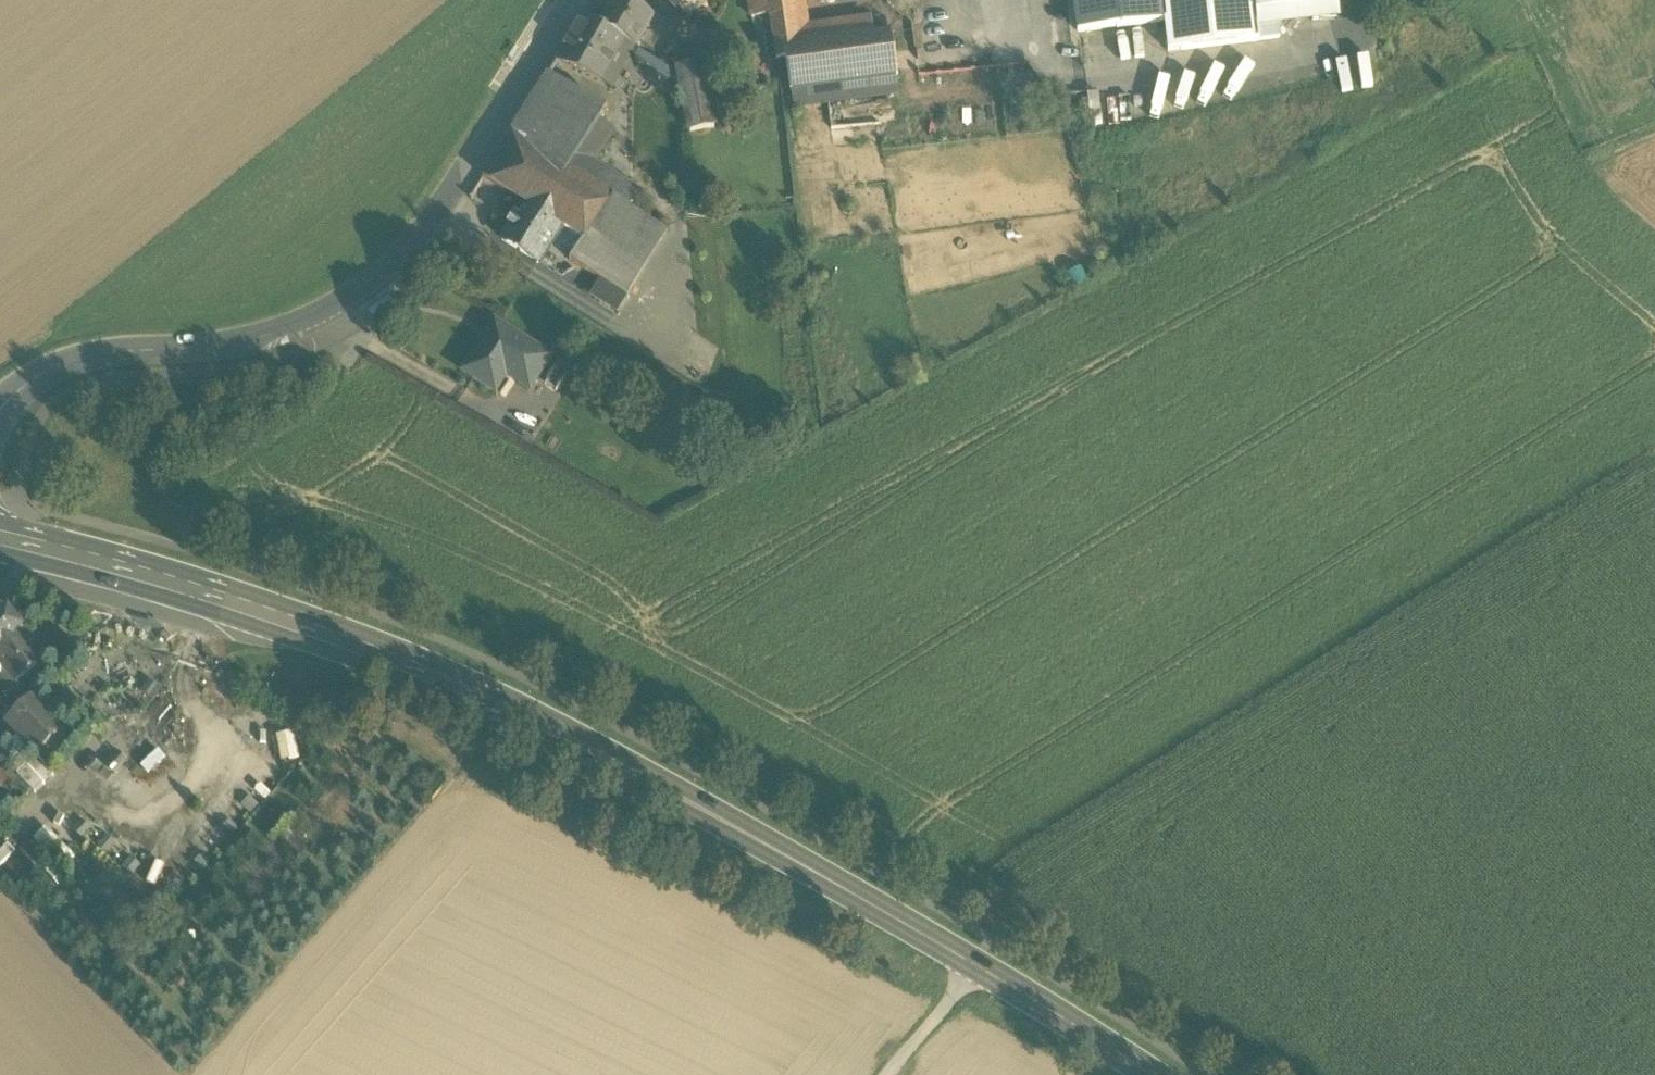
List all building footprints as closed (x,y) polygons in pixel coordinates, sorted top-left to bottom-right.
[(600,26),(624,39),(631,44),(635,46),(652,15),(625,0),(615,0),(600,26)] [(676,7),(686,18),(706,0),(684,0),(676,7)] [(804,45),(802,28),(799,9),(795,9),(794,0),(768,0),(768,1),(770,14),(777,61),(786,59),(785,48),(804,45)] [(1164,21),(1162,0),(1075,0),(1079,32),(1164,21)] [(1237,11),(1236,0),(1162,0),(1164,21),(1237,11)] [(1237,11),(1254,9),(1253,0),(1236,0),(1237,11)] [(1254,9),(1256,28),(1277,25),(1291,8),(1337,2),(1337,0),(1253,0),(1254,9)] [(770,14),(768,1),(751,4),(753,16),(770,14)] [(1291,8),(1277,25),(1339,17),(1337,2),(1291,8)] [(1256,28),(1254,9),(1237,11),(1164,21),(1169,52),(1258,40),(1256,28)] [(601,81),(624,39),(600,26),(584,17),(556,62),(558,64),(558,63),(601,83),(602,81),(601,81)] [(865,19),(802,28),(804,45),(867,36),(865,19)] [(891,32),(867,36),(804,45),(785,48),(786,59),(791,94),(794,93),(827,88),(830,88),(830,87),(861,82),(862,83),(864,83),(864,82),(896,77),(896,78),(898,77),(891,32)] [(609,85),(631,44),(624,39),(601,81),(602,81),(609,85)] [(674,51),(677,68),(702,62),(703,62),(698,46),(674,51)] [(677,68),(690,132),(714,127),(702,62),(677,68)] [(508,138),(565,173),(577,154),(591,163),(613,129),(601,121),(607,110),(550,76),(550,75),(549,74),(508,138)] [(565,173),(508,138),(483,177),(525,203),(562,226),(584,241),(585,241),(600,219),(612,202),(610,201),(590,189),(565,173)] [(601,170),(591,163),(577,154),(565,173),(590,189),(601,170)] [(590,189),(610,201),(622,183),(601,170),(590,189)] [(612,202),(600,219),(614,228),(628,208),(638,192),(623,182),(622,183),(610,201),(612,202)] [(562,226),(525,203),(517,216),(514,214),(507,225),(510,227),(502,240),(539,263),(562,226)] [(667,232),(628,208),(614,228),(600,219),(585,241),(584,241),(570,261),(626,297),(667,232)] [(462,372),(495,393),(506,376),(513,365),(537,380),(551,358),(498,324),(485,344),(481,341),(462,372)] [(545,385),(556,392),(570,370),(559,363),(545,385)] [(513,365),(506,376),(529,391),(537,380),(513,365)] [(0,615),(0,647),(23,628),(14,617),(8,609),(0,615)] [(14,684),(17,682),(47,657),(23,628),(0,647),(0,666),(14,684)] [(19,711),(33,698),(17,682),(14,684),(0,666),(0,691),(19,711)] [(19,711),(0,691),(0,718),(6,724),(6,723),(19,711)] [(6,723),(37,756),(64,731),(33,698),(19,711),(6,723)] [(10,779),(0,771),(0,790),(10,779)] [(23,843),(16,835),(0,848),(0,859),(1,860),(23,843)]
